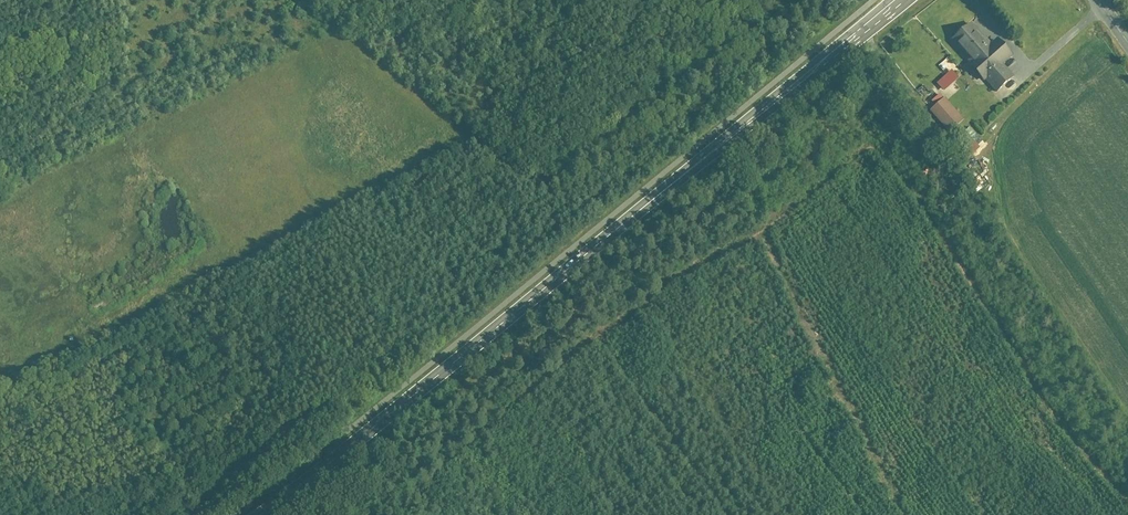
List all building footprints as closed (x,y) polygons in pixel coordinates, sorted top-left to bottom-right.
[(980,86),(986,81),(997,95),(1015,81),(1004,66),(1013,58),(997,38),(988,45),(971,25),(953,39),(970,60),(963,65),(980,86)] [(945,100),(931,112),(948,133),(962,122),(945,100)]
